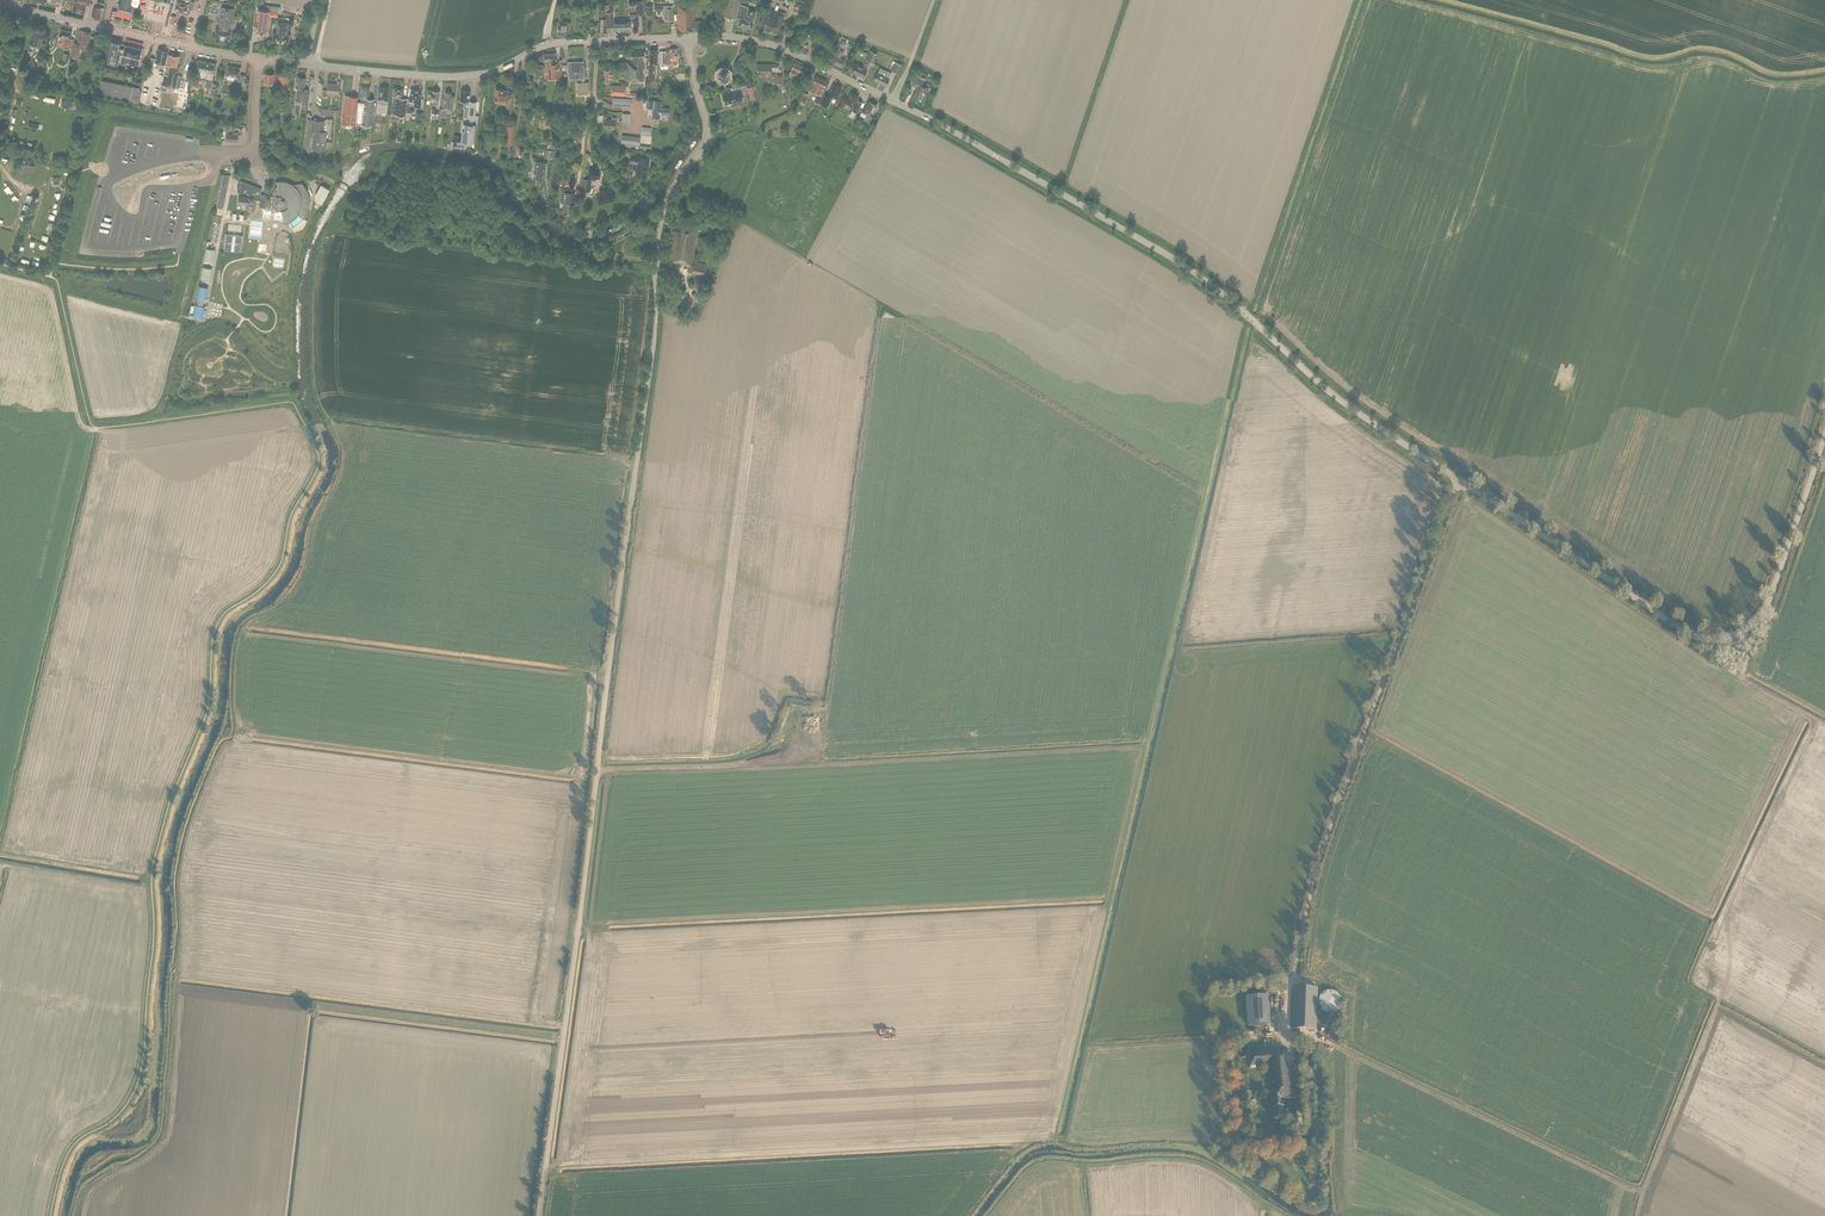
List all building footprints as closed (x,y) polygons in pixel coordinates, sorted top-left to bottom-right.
[(90,0),(75,0),(72,11),(84,13),(86,4),(89,5),(90,0)] [(104,3),(97,1),(97,0),(93,0),(91,10),(92,10),(91,15),(100,17),(101,12),(102,12),(103,7),(104,3)] [(133,6),(138,7),(139,0),(121,0),(121,3),(118,3),(117,10),(131,14),(133,6)] [(739,0),(726,0),(723,15),(735,17),(739,0)] [(192,10),(194,2),(191,1),(190,5),(188,4),(189,3),(176,1),(176,4),(175,4),(174,10),(186,13),(188,8),(189,8),(189,9),(192,10)] [(678,31),(707,28),(706,20),(695,21),(693,2),(679,3),(677,5),(678,14),(677,14),(678,31)] [(752,27),(755,11),(747,9),(748,6),(743,5),(740,4),(737,17),(739,17),(737,24),(752,27)] [(264,5),(264,9),(258,9),(255,31),(267,32),(269,16),(277,17),(278,11),(279,11),(280,7),(264,5)] [(662,13),(664,13),(664,17),(664,19),(671,20),(672,9),(665,8),(665,5),(663,5),(654,5),(654,11),(662,11),(662,13)] [(231,30),(234,9),(221,7),(218,28),(216,28),(215,36),(230,38),(231,30)] [(781,26),(784,12),(766,8),(763,22),(765,23),(764,30),(776,33),(778,26),(781,26)] [(629,20),(612,21),(613,30),(630,29),(629,20)] [(569,33),(569,21),(558,21),(558,25),(557,25),(557,34),(563,34),(564,33),(569,33)] [(288,42),(289,34),(287,34),(288,23),(277,22),(276,32),(273,32),(272,40),(288,42)] [(72,49),(74,39),(70,38),(72,32),(61,29),(59,37),(58,40),(63,40),(62,46),(72,49)] [(30,44),(36,46),(39,47),(41,38),(38,38),(40,31),(33,30),(30,44)] [(87,46),(90,32),(83,30),(83,31),(80,30),(77,43),(74,42),(71,58),(79,60),(82,47),(81,47),(81,44),(87,46)] [(117,63),(121,64),(120,65),(125,66),(126,63),(137,66),(141,48),(125,44),(121,44),(122,41),(110,38),(104,63),(117,66),(117,63)] [(844,49),(843,49),(845,44),(846,42),(842,39),(838,46),(834,55),(836,56),(833,62),(842,66),(845,60),(840,57),(844,49)] [(150,60),(149,60),(148,63),(149,63),(148,65),(152,66),(154,62),(165,65),(168,51),(158,48),(156,59),(154,59),(154,58),(150,57),(150,60)] [(642,58),(644,58),(644,49),(630,49),(630,58),(631,58),(631,62),(625,62),(625,81),(642,81),(642,63),(642,58)] [(657,64),(657,50),(649,49),(649,61),(648,74),(654,74),(654,69),(653,69),(654,64),(657,64)] [(673,64),(677,63),(676,49),(669,49),(670,51),(659,51),(659,64),(661,64),(669,64),(668,67),(673,67),(673,64)] [(865,60),(873,63),(878,54),(870,50),(865,60)] [(545,67),(544,67),(544,72),(546,72),(546,77),(546,79),(550,80),(556,79),(556,84),(562,84),(561,59),(555,59),(555,53),(544,53),(544,60),(545,60),(545,67)] [(179,56),(169,54),(162,85),(161,85),(160,89),(164,90),(163,90),(177,93),(178,87),(179,87),(181,78),(180,76),(178,75),(179,68),(177,67),(179,56)] [(195,69),(200,70),(214,73),(216,63),(197,60),(195,69)] [(567,61),(568,79),(582,78),(584,78),(584,61),(567,61)] [(866,69),(869,62),(865,61),(862,67),(855,63),(851,71),(863,76),(866,69)] [(789,73),(799,78),(798,81),(801,82),(805,75),(801,73),(804,67),(794,62),(791,68),(789,73)] [(896,73),(901,64),(896,62),(892,71),(896,73)] [(757,73),(769,74),(769,81),(776,81),(776,72),(771,72),(772,64),(765,63),(765,64),(757,64),(757,69),(757,73)] [(534,78),(540,79),(539,85),(539,87),(542,88),(543,85),(543,79),(543,74),(543,72),(544,72),(544,67),(544,65),(535,64),(534,78)] [(244,82),(246,75),(239,74),(241,68),(227,65),(226,75),(238,77),(238,81),(244,82)] [(889,77),(891,72),(887,71),(880,68),(877,72),(873,79),(882,84),(885,86),(889,78),(889,77)] [(728,76),(728,72),(725,69),(721,69),(718,72),(718,76),(721,79),(725,79),(728,76)] [(214,73),(200,70),(200,77),(207,78),(205,87),(211,88),(210,93),(210,95),(215,96),(215,93),(216,88),(211,88),(213,79),(214,73)] [(610,70),(603,70),(602,81),(609,82),(609,78),(612,78),(612,74),(609,74),(610,70)] [(264,83),(263,84),(271,85),(271,83),(273,83),(274,73),(265,72),(264,82),(264,83)] [(288,95),(289,95),(290,87),(287,87),(289,75),(279,74),(278,86),(281,86),(281,91),(287,92),(287,95),(288,95)] [(819,94),(822,95),(824,90),(821,88),(822,86),(823,87),(826,81),(816,76),(813,82),(813,84),(812,83),(809,89),(819,94)] [(923,95),(925,96),(929,87),(923,85),(925,80),(916,76),(912,85),(917,87),(913,97),(921,101),(923,95)] [(298,88),(297,102),(306,103),(308,89),(304,88),(305,78),(296,77),(295,88),(298,88)] [(533,88),(534,78),(527,77),(526,81),(523,81),(522,88),(533,88)] [(584,82),(584,78),(582,78),(582,82),(577,82),(577,94),(584,94),(584,92),(589,92),(588,82),(584,82)] [(134,102),(137,102),(139,103),(141,90),(139,89),(140,88),(134,87),(132,86),(101,80),(99,91),(107,93),(130,98),(131,98),(134,99),(134,102)] [(322,97),(326,97),(326,93),(339,94),(341,81),(337,81),(336,83),(327,82),(326,90),(323,89),(322,97)] [(831,97),(836,99),(841,88),(833,84),(827,95),(824,93),(820,103),(827,106),(831,97)] [(360,97),(362,98),(361,101),(360,101),(360,102),(358,102),(356,124),(371,125),(374,99),(368,98),(370,85),(362,85),(360,97)] [(625,85),(611,85),(610,94),(624,95),(625,85)] [(725,93),(722,94),(725,104),(742,99),(741,94),(746,93),(748,93),(746,85),(739,87),(740,89),(738,90),(734,91),(731,91),(725,93)] [(378,100),(377,112),(386,113),(388,101),(388,100),(388,93),(389,91),(388,91),(388,88),(380,87),(379,93),(378,99),(378,100)] [(495,90),(494,101),(508,103),(509,96),(514,96),(515,91),(509,91),(509,90),(503,89),(501,89),(501,87),(496,87),(496,90),(495,90)] [(395,119),(396,114),(405,116),(407,98),(402,97),(403,89),(394,88),(393,96),(394,97),(392,119),(395,119)] [(422,96),(420,96),(421,90),(411,89),(411,95),(410,94),(409,101),(414,101),(413,106),(420,107),(422,96)] [(438,101),(439,91),(428,90),(428,95),(427,95),(427,100),(434,101),(434,105),(438,106),(438,101)] [(460,99),(464,100),(463,108),(465,108),(464,116),(467,116),(466,122),(465,122),(463,122),(462,135),(454,135),(453,144),(453,145),(464,146),(464,144),(470,144),(470,146),(474,146),(476,129),(473,129),(474,123),(477,123),(478,115),(475,115),(476,101),(469,100),(470,91),(461,90),(460,99)] [(440,109),(438,120),(440,120),(441,117),(445,118),(446,109),(453,110),(454,96),(450,96),(451,93),(451,92),(450,92),(449,91),(447,91),(446,92),(445,91),(445,93),(444,98),(443,98),(442,106),(442,109),(440,109)] [(804,104),(809,94),(804,92),(800,102),(804,104)] [(843,106),(845,102),(853,106),(848,116),(854,119),(862,102),(857,99),(858,96),(851,92),(847,99),(847,98),(841,96),(838,104),(843,106)] [(354,126),(357,96),(345,95),(342,124),(354,126)] [(612,105),(631,107),(631,98),(613,97),(612,105)] [(72,108),(73,101),(64,100),(63,107),(72,108)] [(661,107),(661,104),(661,101),(654,100),(647,100),(646,107),(653,108),(652,117),(659,118),(660,114),(668,115),(669,108),(661,107)] [(868,101),(863,112),(866,114),(864,118),(863,120),(871,124),(874,118),(870,116),(876,105),(868,101)] [(431,119),(438,120),(440,109),(439,109),(439,111),(432,110),(431,119)] [(621,122),(629,122),(630,114),(622,113),(621,122)] [(615,128),(616,117),(612,117),(612,119),(604,119),(603,127),(615,128)] [(331,132),(332,119),(326,118),(326,121),(308,119),(305,148),(325,150),(327,132),(331,132)] [(504,143),(513,143),(515,126),(506,125),(504,143)] [(651,127),(642,126),(641,135),(650,136),(651,127)] [(238,132),(232,131),(232,134),(226,133),(225,141),(237,142),(238,132)] [(639,145),(640,137),(621,134),(620,143),(621,143),(621,146),(650,150),(651,147),(639,145)] [(546,149),(545,157),(555,158),(556,150),(546,149)] [(645,176),(649,157),(631,154),(630,161),(638,162),(637,168),(638,169),(637,174),(645,176)] [(534,161),(533,179),(538,179),(540,180),(544,180),(546,163),(534,161)] [(230,176),(223,174),(216,205),(223,207),(230,176)] [(581,190),(590,192),(591,179),(583,178),(581,190)] [(270,209),(270,208),(275,209),(275,210),(281,211),(283,223),(284,223),(284,225),(286,225),(288,226),(288,222),(290,221),(292,220),(295,218),(296,216),(298,215),(304,219),(305,218),(306,216),(307,214),(308,212),(308,209),(309,207),(309,203),(309,200),(309,197),(308,195),(307,192),(306,189),(305,188),(304,186),(302,183),(293,184),(292,183),(290,182),(287,181),(285,181),(283,180),(281,180),(276,181),(277,186),(277,187),(275,187),(273,192),(271,195),(260,194),(261,191),(261,189),(240,180),(239,189),(239,192),(248,193),(248,197),(238,196),(238,204),(242,204),(242,209),(245,209),(255,210),(256,200),(259,200),(259,207),(263,208),(270,209)] [(315,194),(315,199),(321,203),(329,189),(321,184),(315,194)] [(597,195),(599,200),(599,204),(607,202),(611,201),(614,200),(612,191),(609,192),(608,188),(606,188),(606,189),(603,190),(603,189),(599,190),(600,194),(597,195)] [(564,192),(562,208),(564,208),(564,213),(572,213),(574,193),(564,192)] [(704,274),(706,264),(692,262),(698,224),(687,222),(687,219),(678,217),(676,226),(672,225),(671,231),(674,232),(669,260),(693,264),(691,272),(704,274)] [(630,218),(605,232),(608,237),(633,223),(630,218)] [(240,228),(229,227),(228,234),(240,235),(240,228)] [(215,249),(206,248),(204,260),(213,261),(215,249)] [(212,268),(202,267),(200,278),(210,280),(212,268)] [(199,285),(197,297),(206,299),(208,287),(199,285)] [(206,316),(207,310),(204,309),(204,306),(195,304),(193,316),(202,318),(202,315),(206,316)] [(1316,1030),(1318,988),(1294,987),(1293,1031),(1300,1032),(1300,1029),(1316,1030)] [(1341,1013),(1343,994),(1332,993),(1331,999),(1326,999),(1324,1012),(1341,1013)] [(1267,1026),(1266,1016),(1248,1017),(1249,1027),(1267,1026)] [(1292,1088),(1294,1088),(1290,1052),(1291,1052),(1291,1051),(1248,1056),(1248,1057),(1249,1068),(1268,1066),(1270,1091),(1277,1090),(1277,1092),(1278,1091),(1278,1089),(1279,1089),(1280,1091),(1292,1090),(1292,1088)] [(1270,1091),(1271,1097),(1273,1096),(1273,1095),(1277,1095),(1279,1095),(1279,1100),(1283,1099),(1296,1098),(1294,1088),(1292,1088),(1292,1090),(1280,1091),(1279,1089),(1278,1089),(1278,1091),(1277,1092),(1277,1090),(1270,1091)] [(1283,1106),(1283,1099),(1279,1100),(1279,1095),(1277,1095),(1273,1095),(1273,1096),(1271,1097),(1271,1100),(1273,1100),(1274,1100),(1274,1107),(1275,1120),(1285,1119),(1284,1107),(1283,1107),(1283,1106)]
